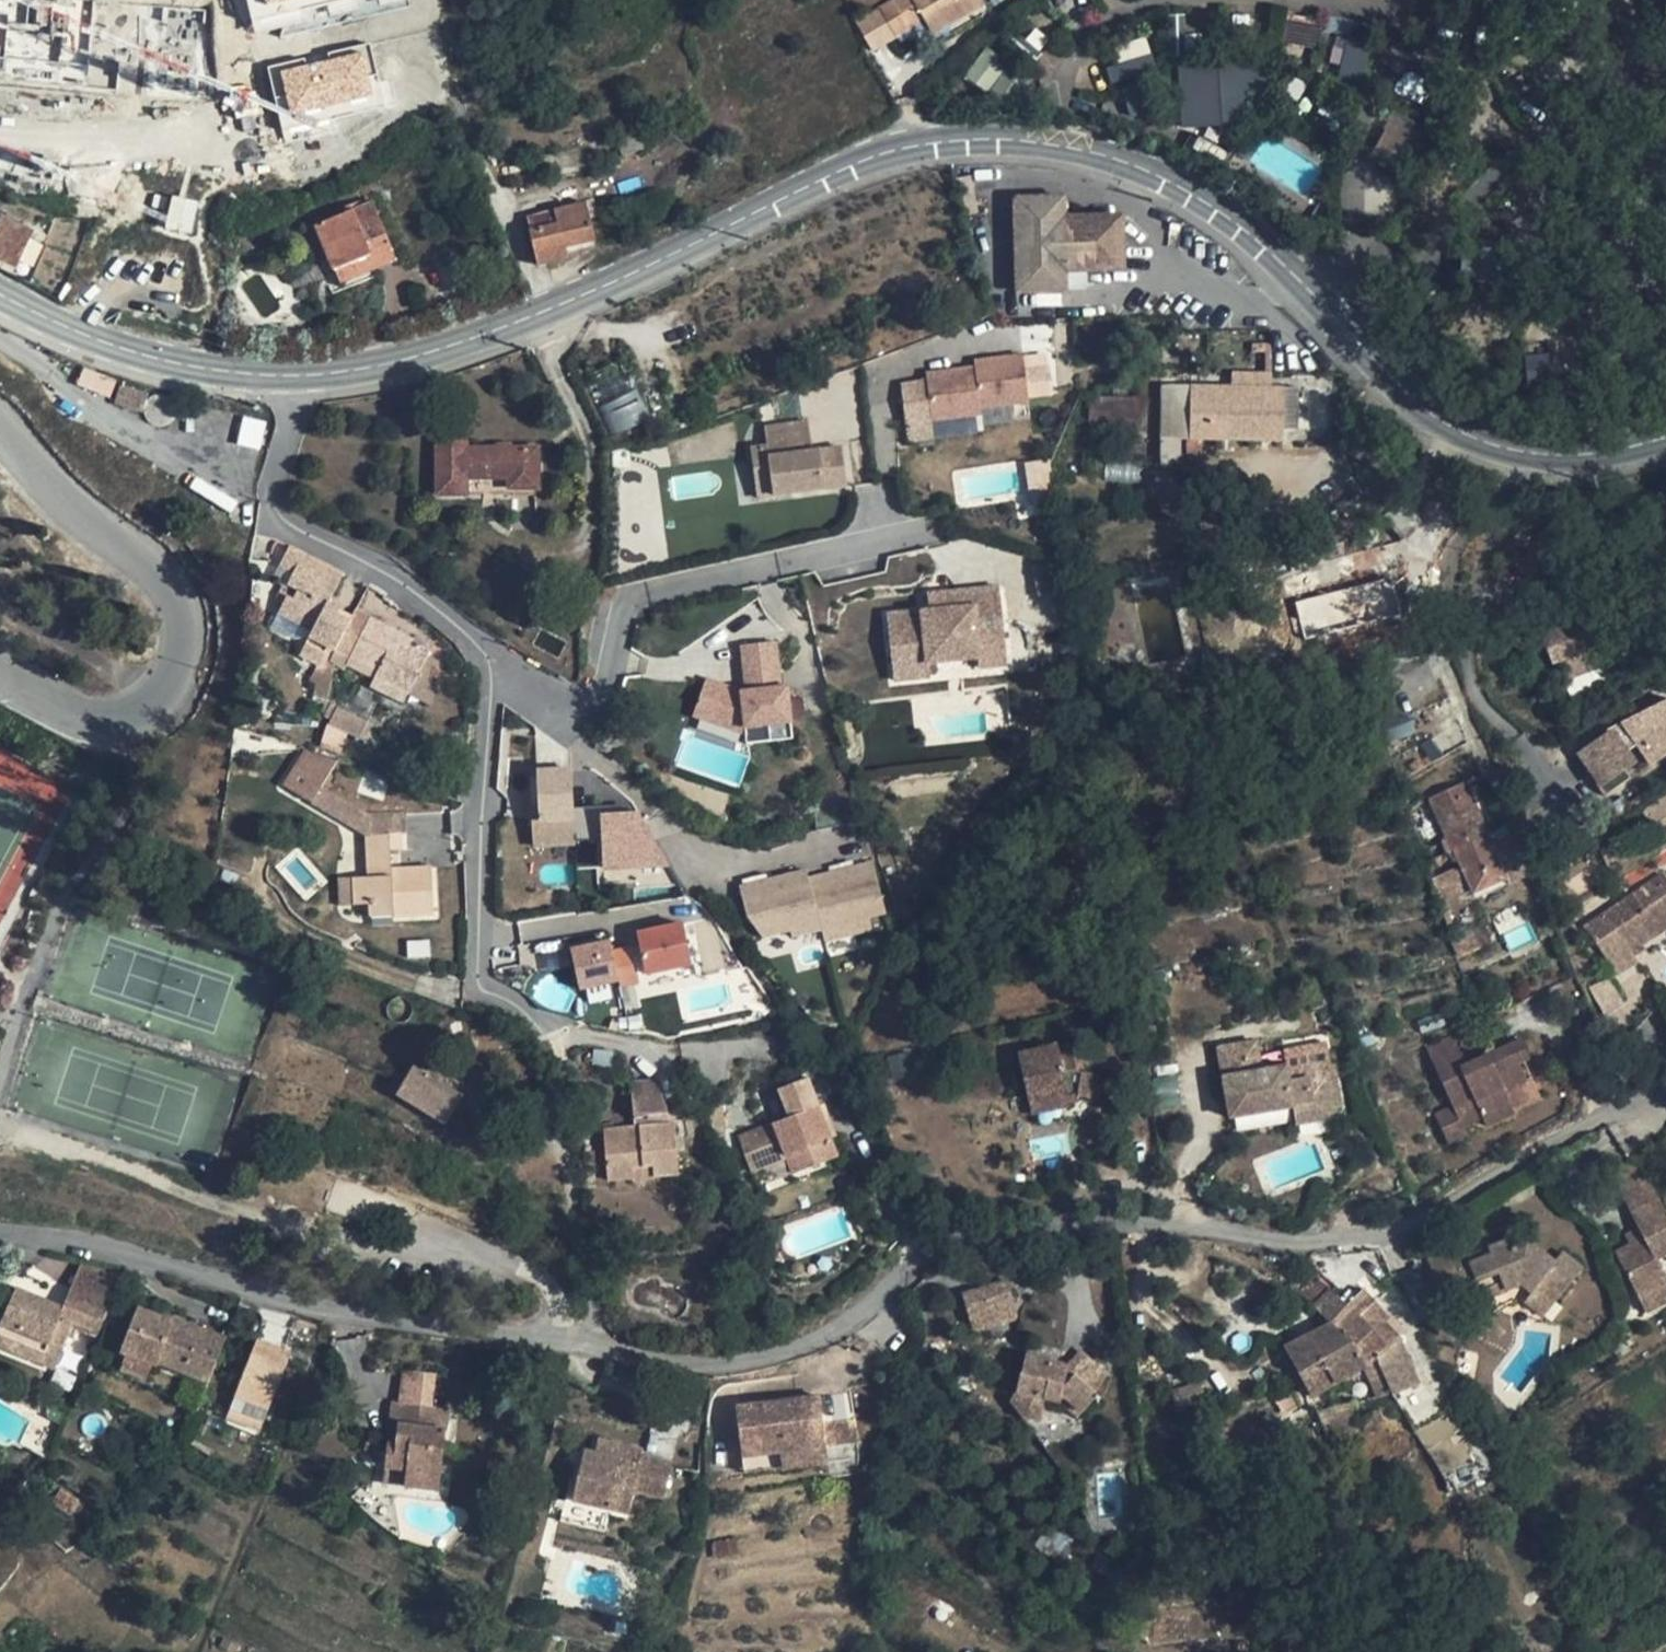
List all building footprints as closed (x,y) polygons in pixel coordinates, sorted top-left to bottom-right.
[(253,32),(308,21),(304,5),(328,0),(246,0),(253,32)] [(982,0),(895,0),(857,22),(872,50),(925,20),(931,31),(983,1),(982,0)] [(43,71),(43,73),(99,79),(116,68),(113,40),(88,20),(48,16),(0,10),(0,65),(43,71)] [(1292,18),(1285,38),(1313,47),(1320,27),(1292,18)] [(1103,58),(1112,86),(1156,71),(1147,44),(1103,58)] [(979,47),(966,80),(992,90),(1005,57),(979,47)] [(386,104),(390,52),(208,95),(206,87),(197,89),(203,120),(234,147),(249,156),(329,138),(386,104)] [(1177,70),(1179,126),(1257,123),(1255,68),(1177,70)] [(1375,157),(1407,166),(1420,121),(1388,112),(1375,157)] [(165,227),(189,232),(196,201),(171,196),(165,227)] [(1060,197),(1010,199),(1014,294),(1063,293),(1062,272),(1121,270),(1119,215),(1060,217),(1060,197)] [(397,259),(373,202),(318,225),(335,269),(370,255),(376,267),(397,259)] [(599,217),(594,202),(585,204),(556,210),(557,215),(549,217),(548,213),(527,218),(531,231),(541,264),(568,258),(566,246),(595,239),(589,219),(599,217)] [(2,215),(0,219),(0,248),(7,252),(3,260),(17,267),(33,230),(2,215)] [(376,267),(370,255),(335,269),(340,282),(376,267)] [(1569,351),(1524,355),(1526,384),(1571,381),(1569,351)] [(1047,355),(899,370),(905,424),(1053,408),(1047,355)] [(653,417),(624,359),(584,377),(611,437),(653,417)] [(1331,387),(1257,386),(1163,385),(1161,438),(1186,438),(1185,455),(1198,455),(1199,439),(1224,439),(1282,441),(1283,428),(1330,428),(1331,387)] [(148,395),(121,386),(115,403),(142,412),(148,395)] [(1140,397),(1092,397),(1091,425),(1140,426),(1140,397)] [(795,486),(797,497),(848,491),(844,453),(821,455),(822,464),(815,464),(811,429),(768,434),(770,450),(774,488),(795,486)] [(467,448),(467,440),(435,440),(436,494),(467,494),(467,478),(510,478),(510,489),(539,488),(538,448),(467,448)] [(774,488),(770,450),(753,452),(759,501),(797,497),(795,486),(774,488)] [(336,650),(350,621),(337,614),(339,608),(330,603),(344,574),(313,559),(290,547),(280,565),(295,572),(289,583),(299,589),(294,600),(287,596),(280,613),(308,628),(313,631),(310,636),(307,642),(302,655),(306,657),(320,664),(331,670),(335,662),(331,660),(336,650)] [(1296,596),(1301,631),(1394,617),(1389,582),(1296,596)] [(1006,667),(999,583),(927,590),(928,606),(885,610),(891,682),(936,679),(935,661),(978,657),(979,669),(1006,667)] [(1552,655),(1584,641),(1578,622),(1574,612),(1541,623),(1552,655)] [(305,634),(308,636),(310,636),(313,631),(308,628),(280,613),(274,626),(295,637),(305,634)] [(399,632),(370,618),(350,657),(379,671),(375,678),(408,695),(428,656),(410,647),(395,640),(399,632)] [(414,640),(399,632),(395,640),(410,647),(414,640)] [(1584,641),(1552,655),(1560,678),(1604,662),(1596,638),(1585,641),(1584,641)] [(701,730),(789,721),(781,639),(738,643),(742,681),(696,686),(701,730)] [(934,664),(935,678),(977,673),(975,659),(934,664)] [(408,695),(375,678),(373,682),(406,698),(408,695)] [(1621,720),(1629,732),(1620,738),(1613,728),(1577,753),(1591,773),(1589,774),(1604,796),(1630,778),(1624,769),(1634,762),(1627,751),(1636,744),(1649,764),(1665,753),(1665,700),(1621,720)] [(371,720),(338,704),(331,722),(364,737),(371,720)] [(1621,720),(1613,728),(1620,738),(1629,732),(1621,720)] [(338,760),(307,749),(285,786),(367,836),(369,877),(351,878),(353,905),(371,904),(371,917),(434,914),(432,867),(401,869),(402,875),(392,876),(391,850),(401,850),(400,833),(371,834),(369,815),(322,787),(338,760)] [(575,811),(572,765),(534,767),(537,821),(530,822),(532,845),(599,841),(601,869),(654,866),(650,806),(575,811)] [(1468,791),(1463,781),(1463,782),(1431,797),(1428,799),(1434,810),(1436,809),(1455,850),(1454,851),(1474,894),(1475,894),(1507,880),(1512,877),(1500,850),(1494,852),(1467,792),(1468,791)] [(1665,842),(1665,792),(1641,813),(1665,842)] [(407,833),(406,812),(369,815),(371,834),(400,833),(407,833)] [(869,916),(886,912),(872,854),(741,886),(755,943),(821,926),(825,941),(872,930),(869,916)] [(1665,875),(1586,927),(1617,973),(1637,960),(1631,950),(1665,926),(1665,877),(1665,875)] [(353,905),(351,878),(341,879),(342,906),(353,905)] [(636,929),(646,976),(693,966),(683,919),(636,929)] [(1480,946),(1472,929),(1454,937),(1461,955),(1480,946)] [(572,947),(576,988),(640,982),(636,941),(572,947)] [(1466,1065),(1453,1036),(1427,1048),(1453,1105),(1463,1127),(1464,1126),(1483,1117),(1487,1126),(1515,1113),(1514,1109),(1505,1090),(1527,1081),(1519,1063),(1529,1059),(1520,1040),(1466,1065)] [(1260,1070),(1255,1041),(1217,1048),(1229,1118),(1293,1106),(1296,1124),(1333,1118),(1331,1109),(1330,1099),(1339,1098),(1332,1065),(1286,1073),(1285,1066),(1260,1070)] [(1059,1052),(1058,1046),(1018,1053),(1027,1093),(1029,1104),(1067,1094),(1070,1102),(1080,1099),(1080,1095),(1097,1098),(1101,1075),(1077,1071),(1073,1055),(1072,1048),(1059,1052)] [(1103,1061),(1073,1055),(1077,1071),(1101,1075),(1103,1061)] [(424,1109),(442,1082),(415,1066),(399,1094),(424,1109)] [(1527,1081),(1505,1090),(1514,1109),(1542,1097),(1534,1078),(1527,1081)] [(630,1082),(634,1128),(669,1125),(667,1108),(657,1079),(630,1082)] [(818,1106),(808,1079),(779,1088),(789,1117),(739,1136),(751,1171),(786,1158),(792,1173),(837,1155),(831,1137),(825,1122),(830,1120),(824,1104),(818,1106)] [(464,1095),(442,1082),(424,1109),(446,1123),(464,1095)] [(1340,1107),(1339,1098),(1330,1099),(1331,1109),(1340,1107)] [(1463,1127),(1453,1105),(1436,1113),(1449,1143),(1468,1134),(1464,1126),(1463,1127)] [(835,1135),(830,1120),(825,1122),(831,1137),(835,1135)] [(679,1173),(674,1124),(669,1125),(634,1128),(604,1130),(608,1180),(635,1177),(634,1165),(654,1163),(655,1175),(679,1173)] [(655,1175),(654,1163),(634,1165),(635,1177),(655,1175)] [(1659,1197),(1630,1212),(1639,1229),(1644,1238),(1630,1245),(1615,1252),(1646,1313),(1665,1302),(1665,1210),(1659,1197)] [(1644,1238),(1639,1229),(1625,1235),(1630,1245),(1644,1238)] [(1512,1246),(1509,1239),(1487,1247),(1490,1254),(1471,1262),(1468,1255),(1464,1244),(1427,1259),(1440,1293),(1459,1286),(1467,1307),(1521,1284),(1531,1291),(1537,1284),(1557,1300),(1580,1271),(1559,1255),(1555,1261),(1526,1240),(1512,1246)] [(1490,1254),(1487,1247),(1468,1255),(1471,1262),(1490,1254)] [(1583,1268),(1562,1252),(1559,1255),(1580,1271),(1583,1268)] [(1330,1290),(1312,1275),(1294,1261),(1287,1268),(1305,1284),(1322,1298),(1330,1290)] [(1001,1279),(955,1286),(961,1322),(997,1317),(1002,1316),(1005,1314),(1006,1310),(1001,1279)] [(1557,1300),(1537,1284),(1531,1291),(1523,1302),(1543,1317),(1557,1300)] [(1348,1307),(1333,1325),(1355,1344),(1365,1366),(1376,1358),(1388,1347),(1371,1329),(1391,1313),(1365,1286),(1346,1306),(1348,1307)] [(72,1288),(64,1307),(17,1289),(0,1330),(0,1347),(57,1369),(74,1323),(99,1333),(111,1305),(72,1288)] [(1348,1307),(1346,1306),(1330,1290),(1322,1298),(1314,1307),(1333,1325),(1348,1307)] [(175,1322),(138,1309),(122,1351),(127,1353),(151,1363),(158,1365),(159,1363),(210,1382),(218,1362),(226,1339),(201,1329),(176,1320),(175,1322)] [(1391,1313),(1371,1329),(1388,1347),(1376,1358),(1390,1391),(1425,1384),(1404,1337),(1389,1320),(1395,1315),(1392,1312),(1391,1313)] [(1311,1397),(1365,1366),(1355,1344),(1333,1325),(1286,1348),(1311,1397)] [(291,1355),(257,1342),(228,1418),(261,1431),(269,1410),(291,1355)] [(1082,1351),(1068,1366),(1075,1375),(1093,1392),(1108,1376),(1082,1351)] [(151,1363),(127,1353),(121,1369),(145,1378),(151,1363)] [(1068,1366),(1026,1356),(1017,1392),(1048,1399),(1060,1402),(1078,1417),(1100,1397),(1093,1392),(1075,1375),(1071,1379),(1066,1374),(1068,1366)] [(1390,1391),(1376,1358),(1365,1366),(1379,1398),(1392,1394),(1390,1391)] [(1075,1375),(1068,1366),(1066,1374),(1071,1379),(1075,1375)] [(1198,1382),(1170,1388),(1170,1398),(1175,1407),(1191,1404),(1202,1401),(1198,1382)] [(1012,1401),(1026,1422),(1036,1426),(1039,1426),(1042,1423),(1048,1399),(1017,1392),(1012,1401)] [(823,1425),(820,1396),(737,1407),(743,1458),(745,1472),(828,1461),(826,1445),(823,1425)] [(449,1408),(395,1402),(392,1425),(400,1426),(398,1438),(390,1437),(385,1483),(439,1489),(449,1408)] [(66,1411),(47,1403),(50,1418),(61,1424),(66,1411)] [(1357,1406),(1356,1404),(1336,1409),(1317,1412),(1327,1439),(1363,1429),(1357,1406)] [(858,1441),(856,1422),(823,1425),(826,1445),(858,1441)] [(400,1426),(392,1425),(390,1437),(398,1438),(400,1426)] [(644,1450),(599,1440),(596,1455),(641,1465),(642,1457),(644,1450)] [(665,1498),(673,1465),(642,1457),(641,1465),(596,1455),(585,1453),(575,1500),(588,1503),(610,1509),(630,1513),(635,1490),(665,1498)] [(610,1509),(588,1503),(583,1527),(605,1532),(610,1509)] [(739,1553),(737,1537),(730,1538),(731,1554),(739,1553)] [(731,1554),(730,1538),(714,1541),(714,1556),(731,1554)]
